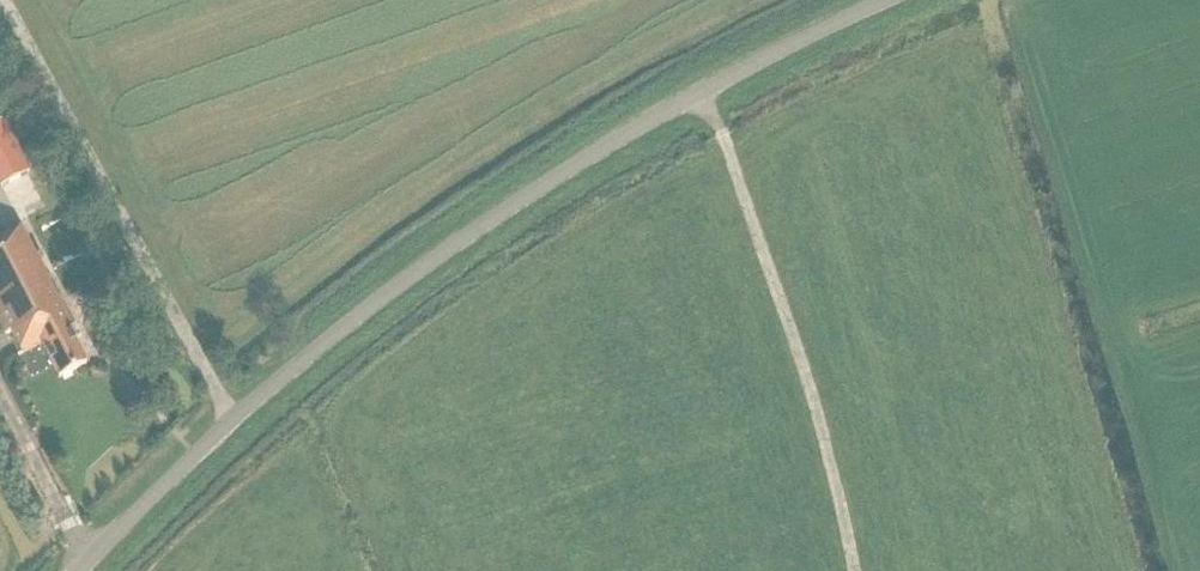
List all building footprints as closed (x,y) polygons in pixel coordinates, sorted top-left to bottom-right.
[(0,125),(0,189),(27,175),(1,124),(0,125)] [(86,364),(68,329),(73,327),(21,225),(0,236),(0,323),(6,334),(10,332),(21,353),(41,343),(58,378),(86,364)]
